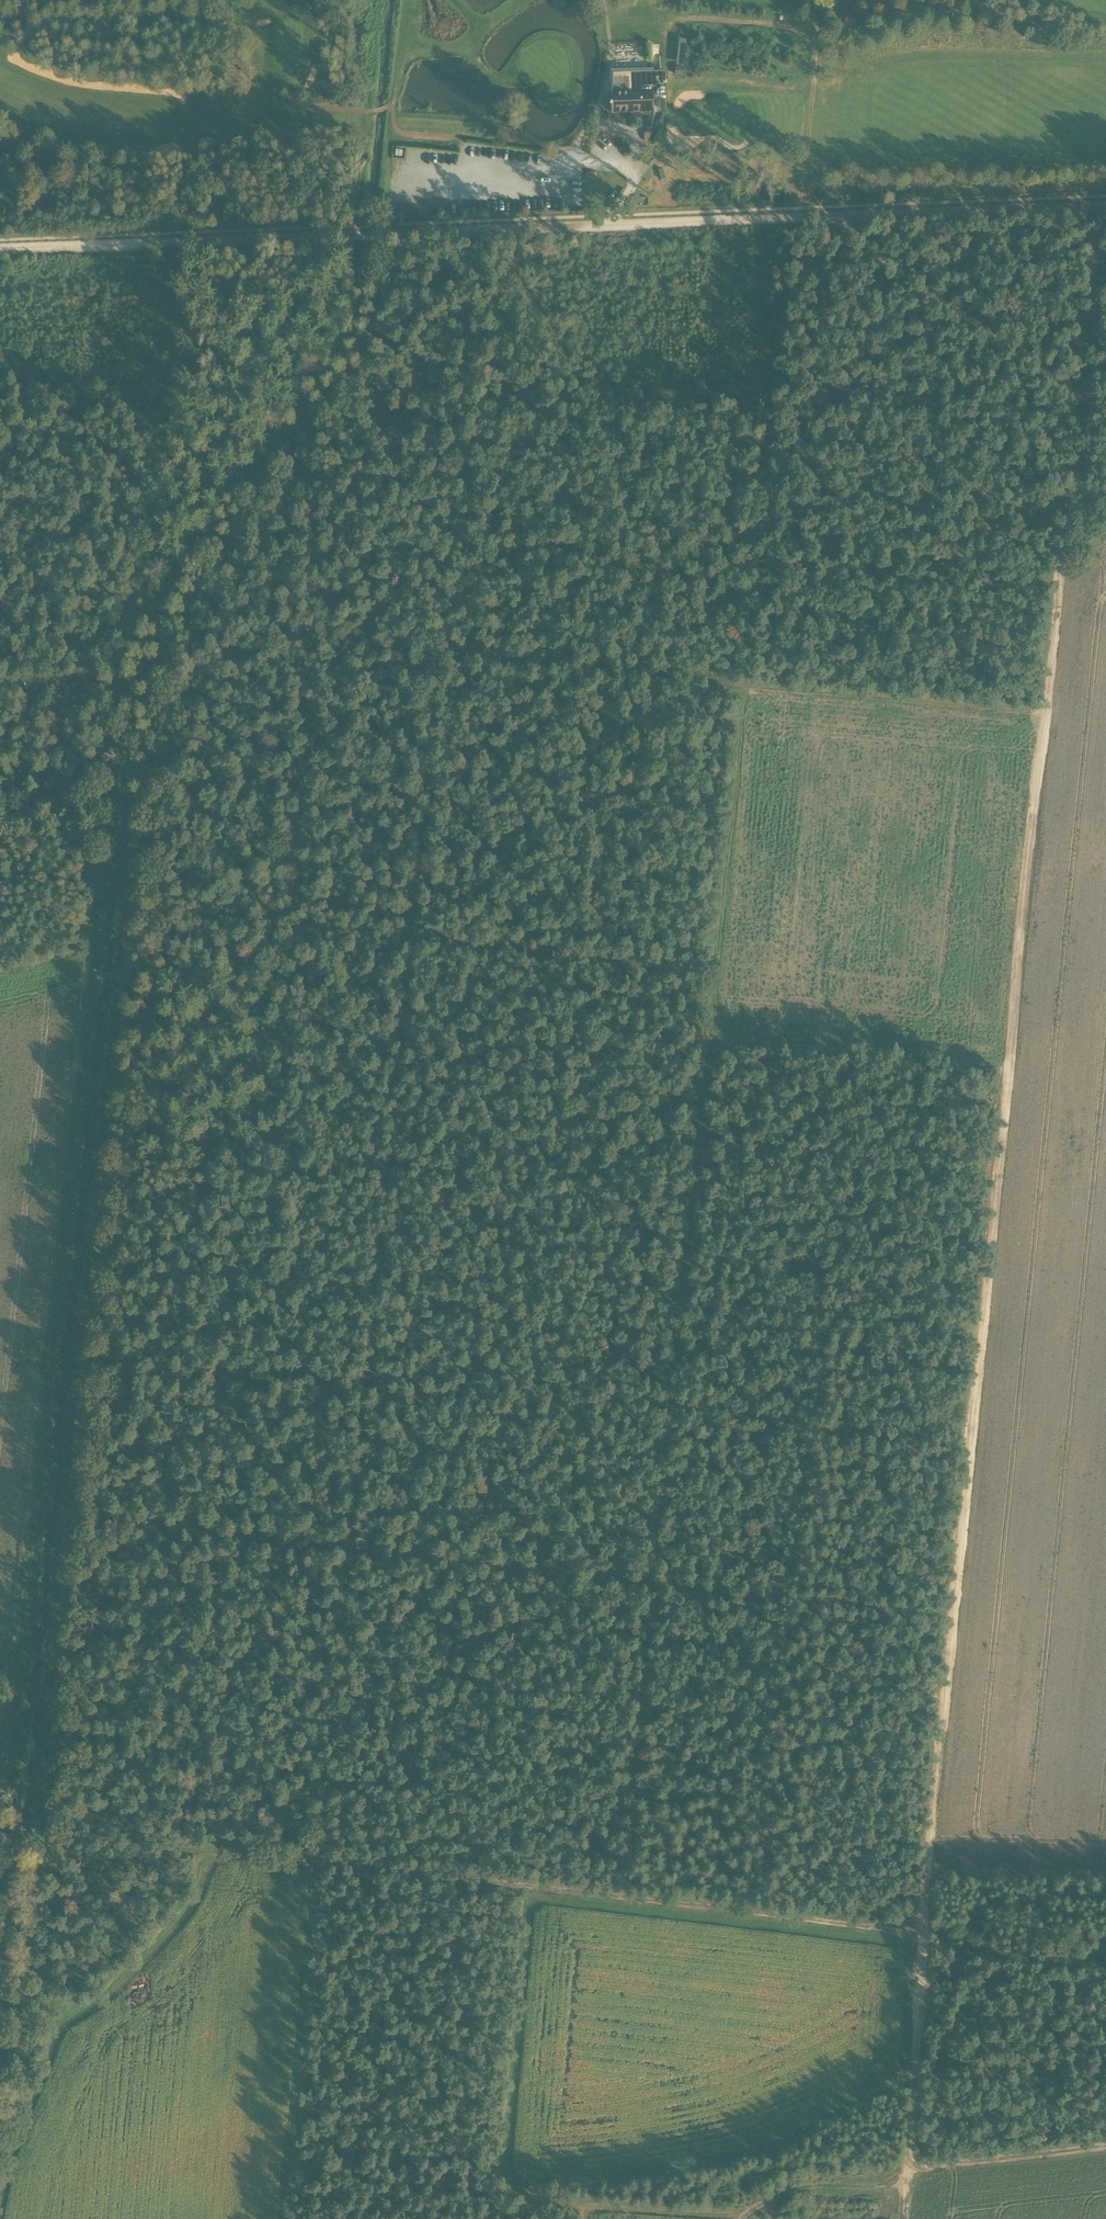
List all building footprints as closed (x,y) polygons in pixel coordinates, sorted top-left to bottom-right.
[(683,67),(685,38),(677,38),(675,67),(683,67)] [(651,74),(612,75),(613,94),(611,94),(611,98),(603,98),(603,112),(611,111),(611,116),(632,115),(632,120),(642,119),(642,116),(653,116),(652,93),(662,93),(662,87),(651,87),(651,74)]
